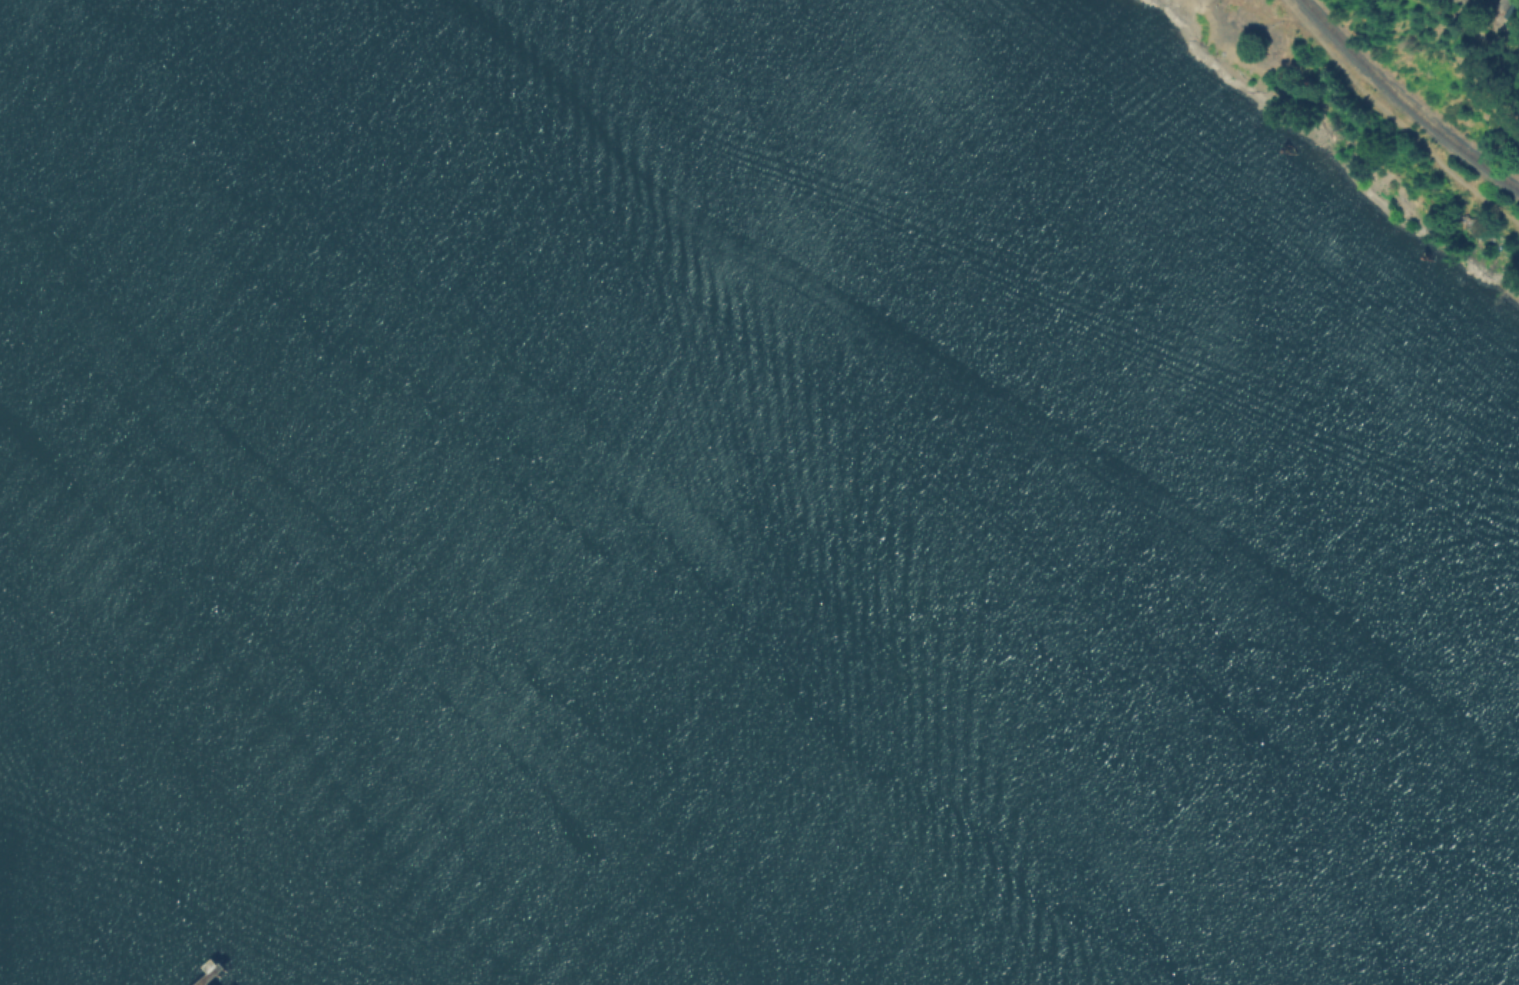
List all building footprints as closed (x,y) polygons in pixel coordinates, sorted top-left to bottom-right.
[(1517,19),(1518,16),(1518,0),(1517,0),(1509,14),(1517,19)]
